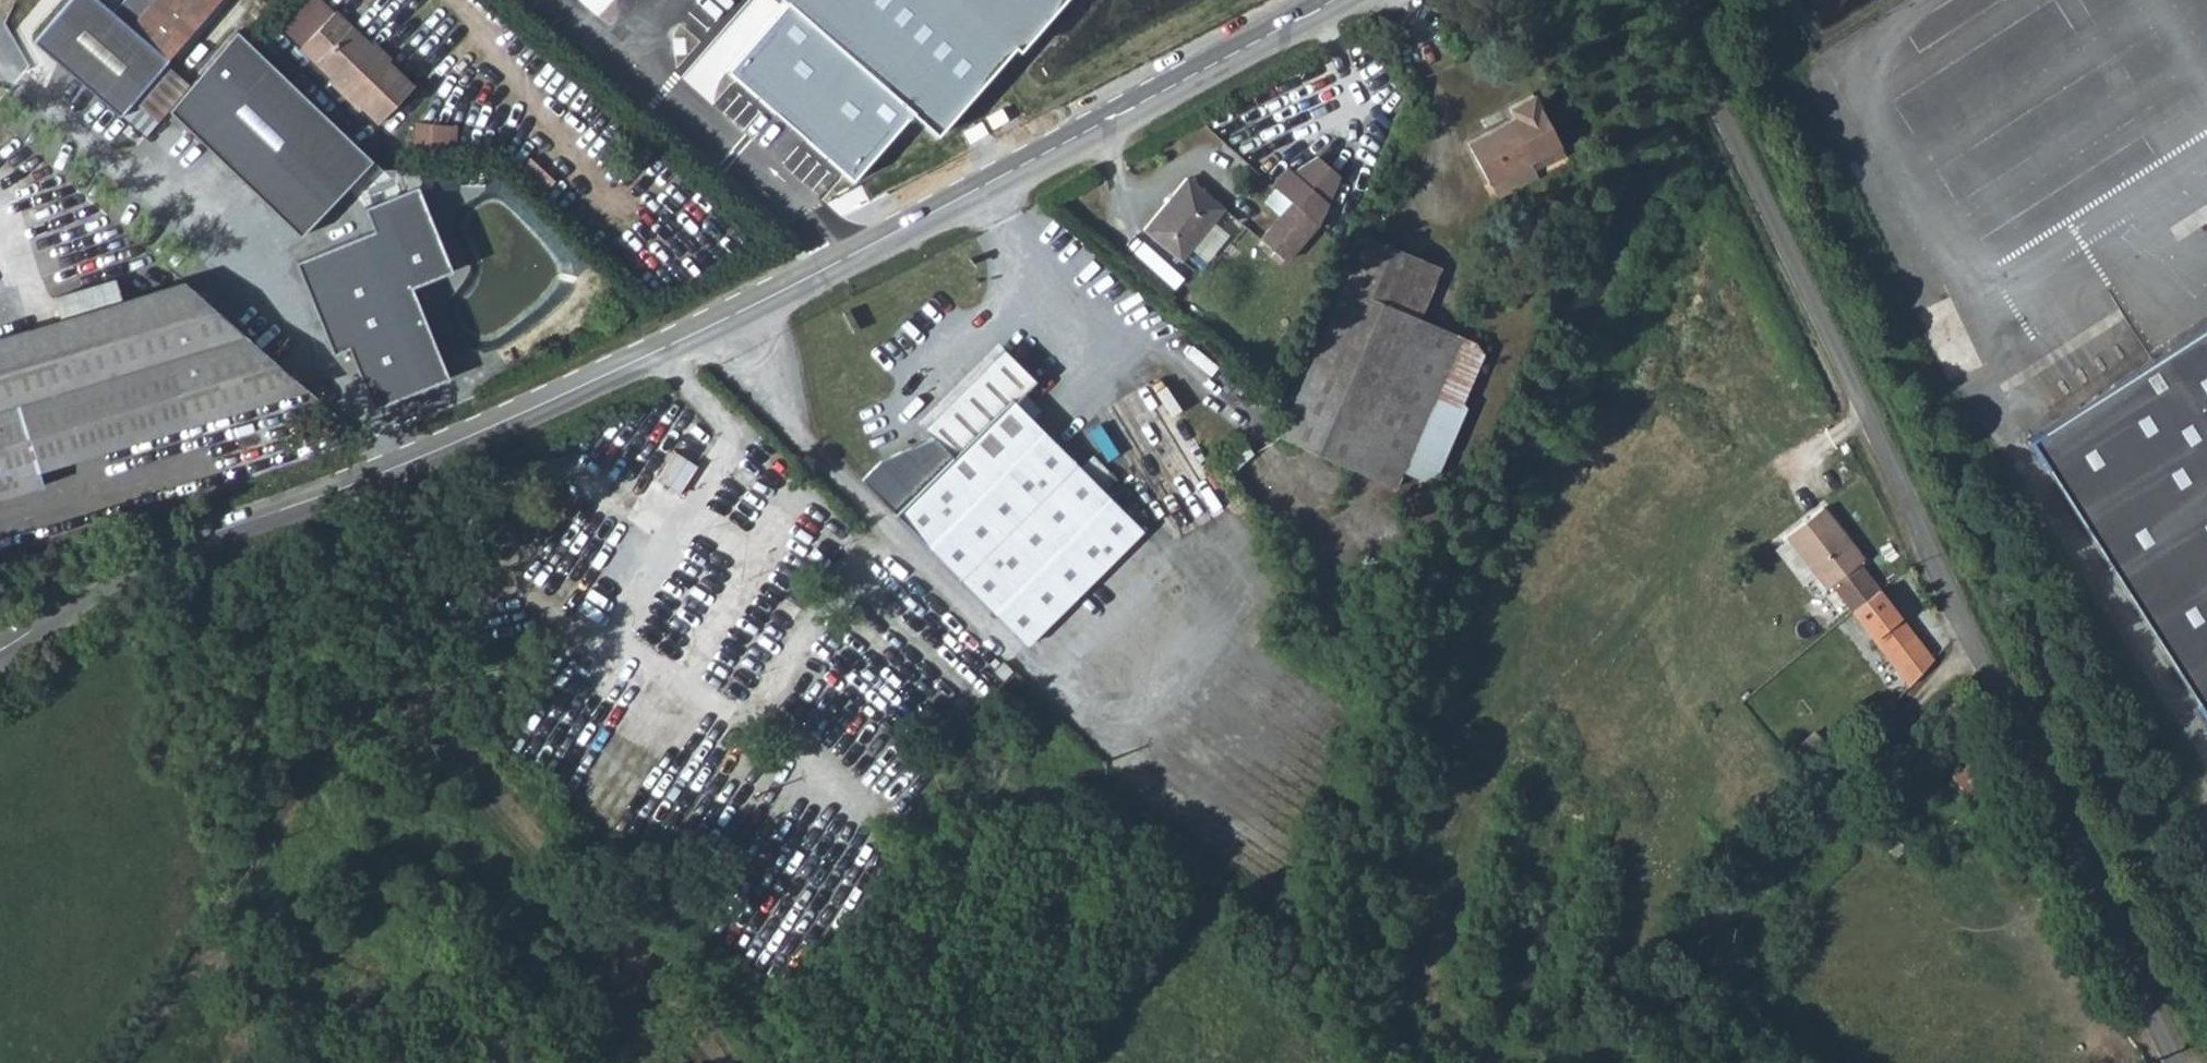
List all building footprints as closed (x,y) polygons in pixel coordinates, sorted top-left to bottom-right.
[(167,66),(224,0),(161,0),(154,8),(144,0),(130,0),(112,20),(90,0),(75,0),(32,48),(117,125),(167,66)] [(298,51),(378,125),(411,89),(332,16),(298,51)] [(240,32),(172,111),(304,236),(374,161),(240,32)] [(1497,186),(1537,165),(1574,146),(1548,99),(1523,111),(1526,120),(1477,148),(1497,186)] [(417,119),(415,142),(457,146),(459,123),(417,119)] [(1497,186),(1506,203),(1547,182),(1537,165),(1497,186)] [(1247,257),(1274,279),(1305,245),(1329,192),(1302,167),(1283,188),(1278,182),(1265,196),(1266,201),(1282,216),(1247,257)] [(1208,219),(1178,193),(1166,206),(1162,205),(1131,239),(1165,269),(1208,219)] [(1282,421),(1389,485),(1398,472),(1425,486),(1467,416),(1440,401),(1473,346),(1434,323),(1458,286),(1449,279),(1390,245),(1282,421)] [(35,485),(30,474),(309,389),(277,362),(183,281),(125,299),(118,277),(54,296),(61,318),(0,337),(0,496),(35,485)] [(249,330),(274,353),(287,339),(261,316),(249,330)] [(2025,444),(2206,728),(2206,328),(2025,444)] [(1019,404),(1029,393),(1044,378),(1009,345),(931,425),(942,436),(918,442),(877,461),(864,474),(1031,638),(1141,522),(1036,420),(1019,404)] [(277,362),(309,389),(312,392),(326,377),(291,346),(277,362)] [(1019,404),(1036,420),(1047,409),(1029,393),(1019,404)] [(334,411),(369,442),(393,432),(349,394),(334,411)] [(1780,523),(1817,568),(1848,606),(1874,584),(1804,501),(1780,523)] [(1760,540),(1796,585),(1817,568),(1780,523),(1760,540)] [(1848,606),(1900,669),(1925,646),(1874,584),(1848,606)] [(1974,758),(1955,777),(1976,797),(1994,778),(1974,758)]
